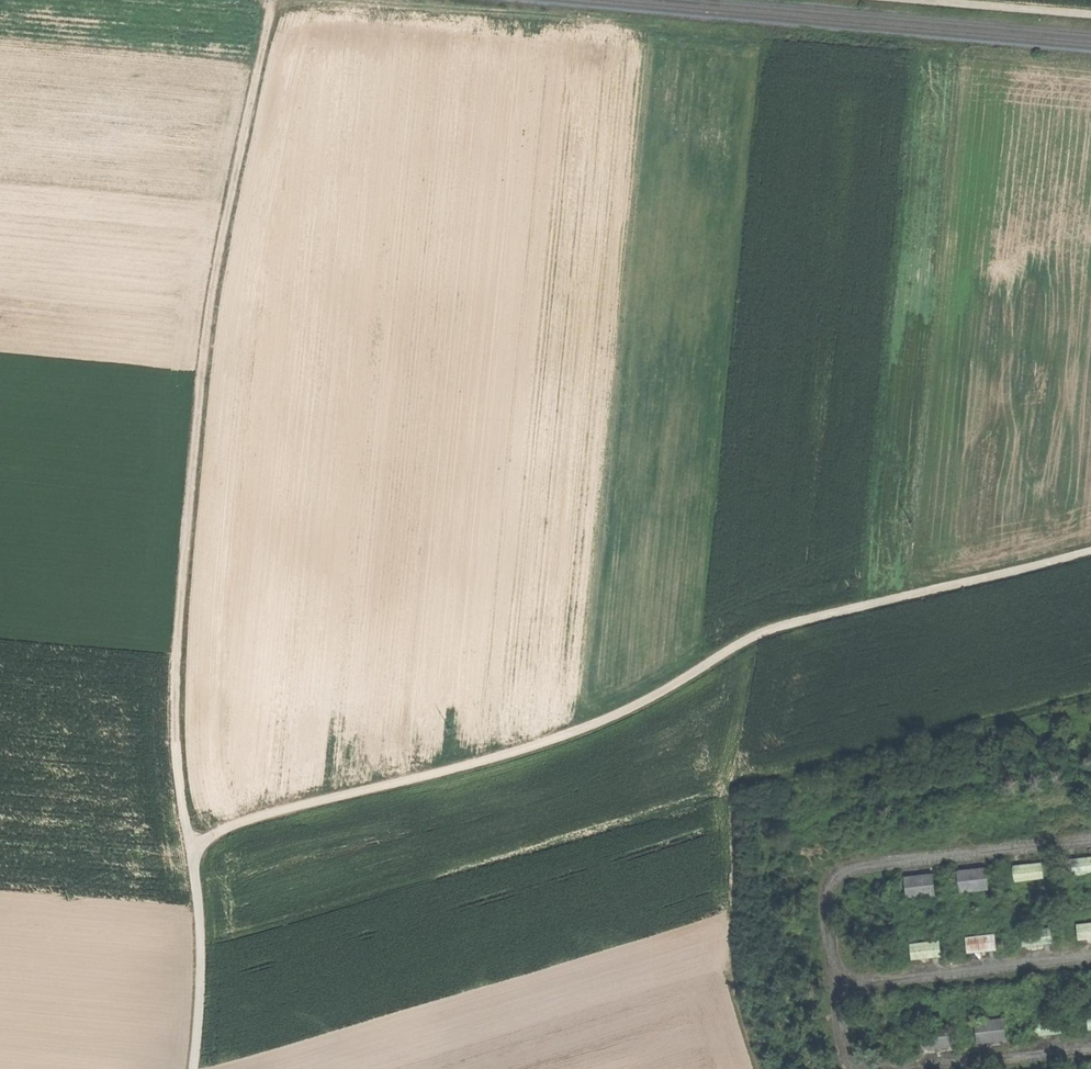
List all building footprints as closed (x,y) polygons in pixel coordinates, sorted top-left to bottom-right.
[(1069,857),(1071,875),(1090,873),(1090,854),(1069,857)] [(1043,860),(1013,863),(1015,881),(1045,878),(1043,860)] [(988,866),(959,870),(961,893),(991,889),(988,866)] [(935,872),(905,875),(908,898),(937,895),(935,872)] [(1077,921),(1079,939),(1090,938),(1090,920),(1077,921)] [(1051,926),(1022,929),(1024,947),(1053,944),(1051,926)] [(996,932),(966,935),(968,953),(998,950),(996,932)] [(941,939),(911,942),(913,960),(943,957),(941,939)] [(1062,1015),(1032,1018),(1034,1036),(1064,1033),(1062,1015)] [(1005,1017),(975,1020),(978,1043),(1007,1040),(1005,1017)] [(949,1022),(920,1026),(923,1049),(952,1045),(949,1022)]
